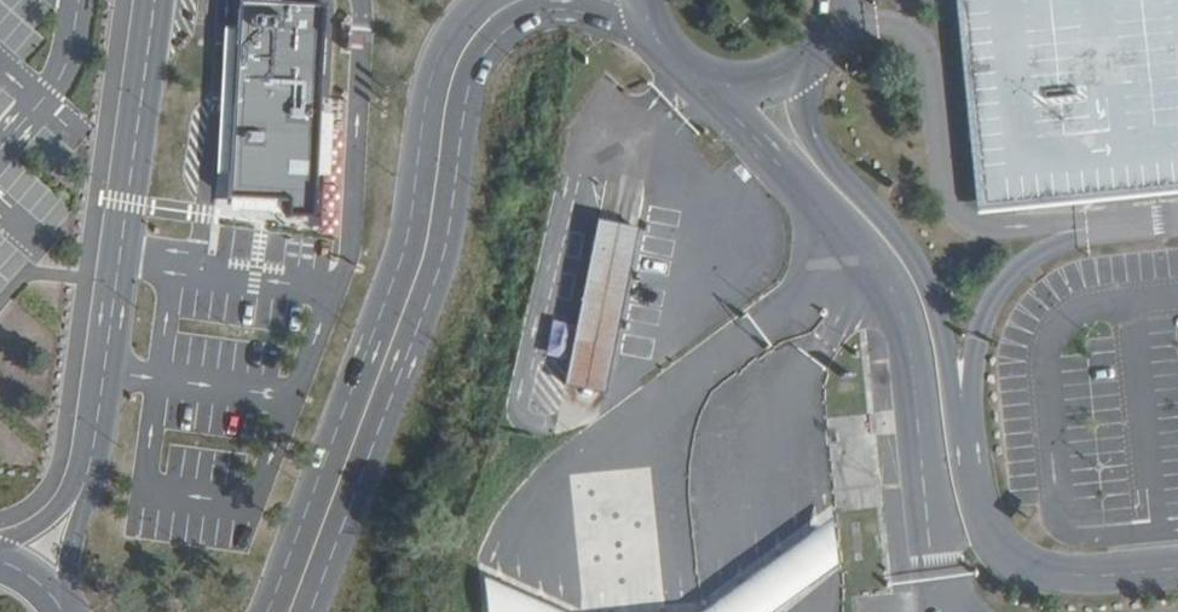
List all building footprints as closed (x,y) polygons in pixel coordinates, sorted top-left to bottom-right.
[(293,208),(315,208),(318,1),(292,1),(292,0),(242,0),(235,192),(293,194),(293,208)] [(598,230),(575,352),(614,360),(639,238),(618,234),(598,230)] [(614,360),(575,352),(566,396),(584,400),(606,404),(614,360)] [(840,565),(833,516),(702,611),(776,611),(840,565)] [(485,577),(489,611),(565,611),(485,577)]
